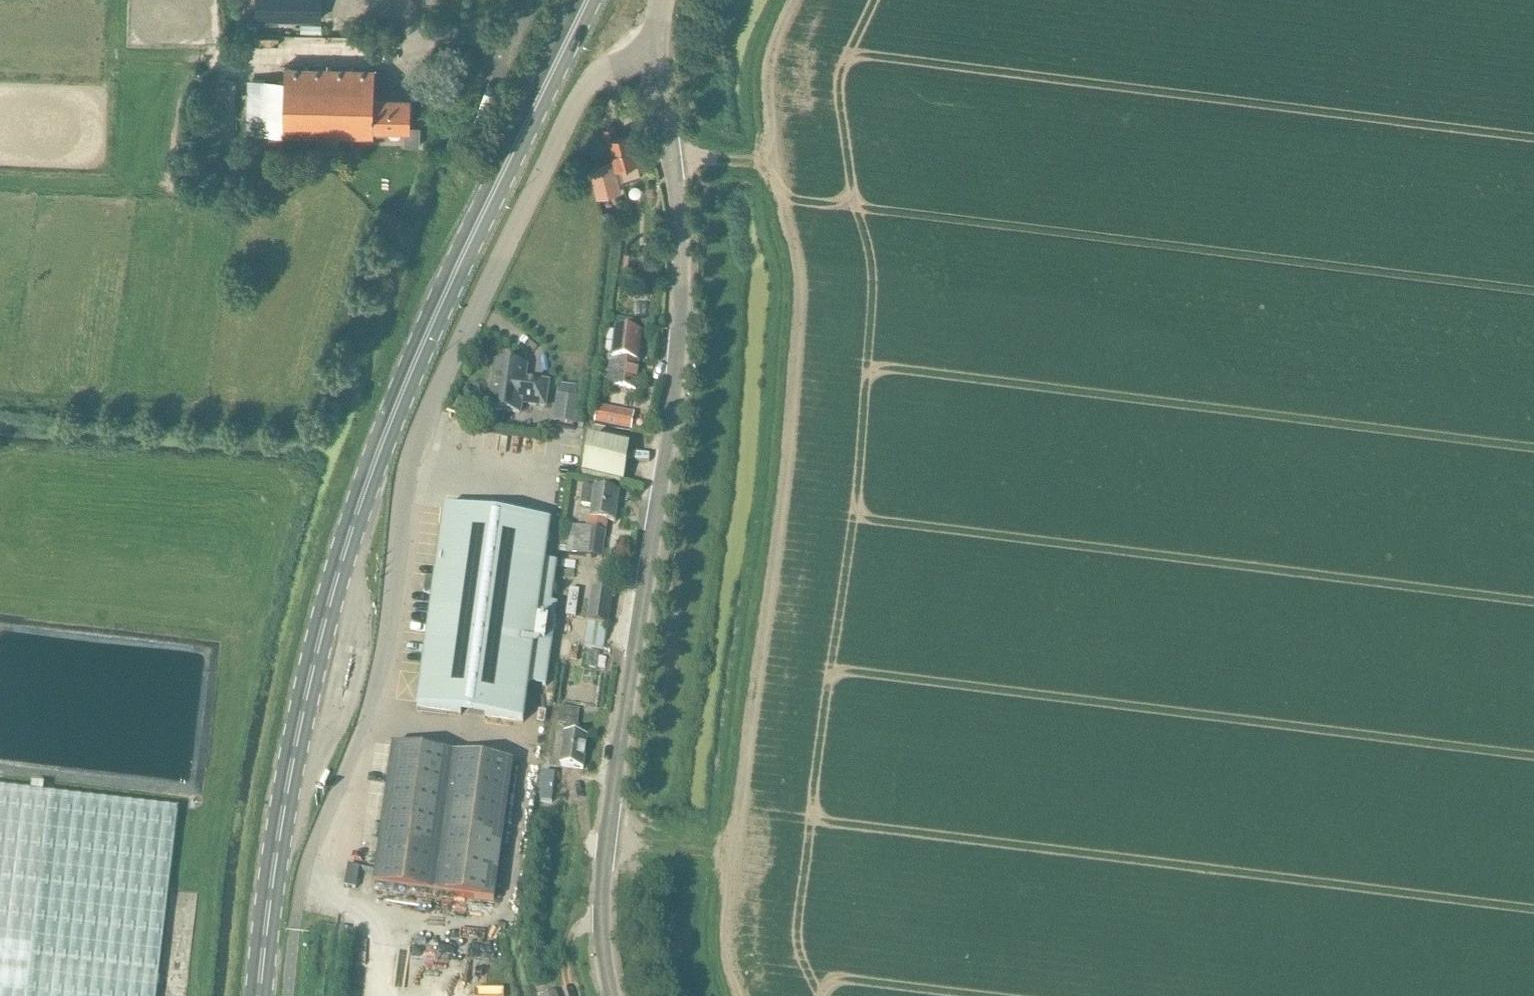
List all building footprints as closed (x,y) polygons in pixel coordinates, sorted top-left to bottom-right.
[(409,127),(410,96),(375,96),(375,67),(284,66),(284,80),(247,80),(246,135),(283,136),(283,134),(316,135),(316,152),(339,152),(340,136),(385,136),(385,127),(409,127)] [(617,134),(615,125),(602,128),(605,138),(609,137),(620,180),(642,175),(631,131),(617,134)] [(342,137),(342,147),(353,148),(353,138),(342,137)] [(598,196),(619,191),(612,161),(591,166),(598,196)] [(601,212),(600,212),(602,221),(604,221),(611,219),(609,210),(601,212)] [(639,361),(642,331),(615,328),(612,355),(607,355),(604,384),(635,388),(638,361),(639,361)] [(545,409),(549,380),(527,378),(528,366),(496,363),(490,409),(521,412),(522,406),(545,409)] [(574,426),(578,398),(568,397),(557,395),(553,423),(574,426)] [(459,397),(453,408),(462,412),(467,401),(459,397)] [(634,415),(608,410),(607,414),(599,413),(597,423),(631,429),(634,415)] [(623,482),(629,445),(590,439),(583,475),(623,482)] [(615,522),(616,512),(619,492),(593,489),(593,488),(583,487),(581,506),(591,507),(589,518),(587,517),(585,528),(563,525),(559,553),(602,559),(607,521),(615,522)] [(551,604),(556,561),(546,560),(551,524),(446,509),(437,579),(426,577),(424,592),(435,593),(424,669),(419,707),(525,722),(529,683),(547,686),(557,604),(551,604)] [(565,615),(563,633),(574,635),(576,617),(576,616),(579,590),(569,589),(566,615),(565,615)] [(608,627),(613,595),(593,591),(588,623),(584,646),(603,649),(607,626),(608,627)] [(599,657),(597,668),(605,669),(606,658),(599,657)] [(584,768),(588,737),(577,736),(578,726),(580,709),(560,707),(558,724),(566,724),(561,765),(584,768)] [(393,745),(374,884),(494,901),(514,762),(393,745)] [(543,772),(539,801),(551,802),(551,801),(555,773),(546,772),(543,772)] [(0,788),(0,995),(156,995),(179,809),(0,788)] [(355,887),(360,866),(348,864),(344,885),(355,887)]
